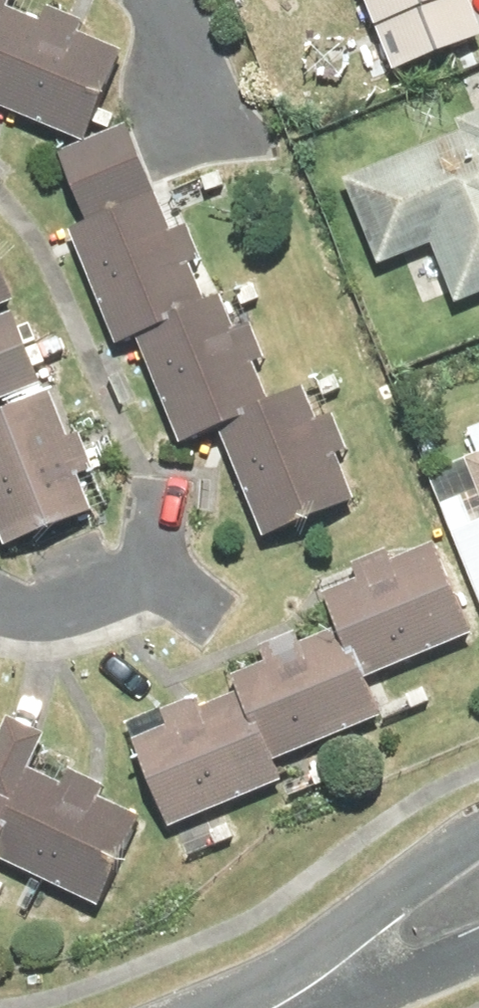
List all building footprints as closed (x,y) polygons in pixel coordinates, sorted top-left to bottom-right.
[(94,142),(131,57),(86,37),(93,21),(56,5),(49,21),(14,6),(16,0),(0,0),(0,102),(94,142)] [(403,68),(478,39),(478,0),(376,0),(403,68)] [(352,178),(388,266),(439,245),(463,306),(478,299),(478,114),(465,120),(469,131),(352,178)] [(96,222),(72,232),(123,347),(141,339),(188,445),(226,428),(276,539),(367,499),(317,387),(279,404),(260,362),(273,357),(257,321),(244,326),(231,297),(215,304),(197,263),(213,256),(199,224),(184,231),(138,127),(68,157),(96,222)] [(24,299),(0,240),(0,309),(24,299)] [(0,317),(0,401),(50,381),(22,309),(0,317)] [(0,413),(0,513),(12,546),(105,510),(92,476),(106,471),(90,431),(77,436),(59,390),(0,413)] [(181,829),(295,782),(286,760),(400,713),(383,672),(478,633),(478,624),(445,542),(403,558),(399,548),(361,564),(365,574),(330,589),(346,627),(306,643),(301,632),(267,646),(272,657),(240,670),(248,690),(210,706),(205,694),(168,709),(173,721),(141,734),(181,829)] [(7,859),(107,908),(151,820),(107,798),(113,787),(79,770),(73,782),(39,765),(54,733),(18,715),(0,752),(0,873),(7,859)]
